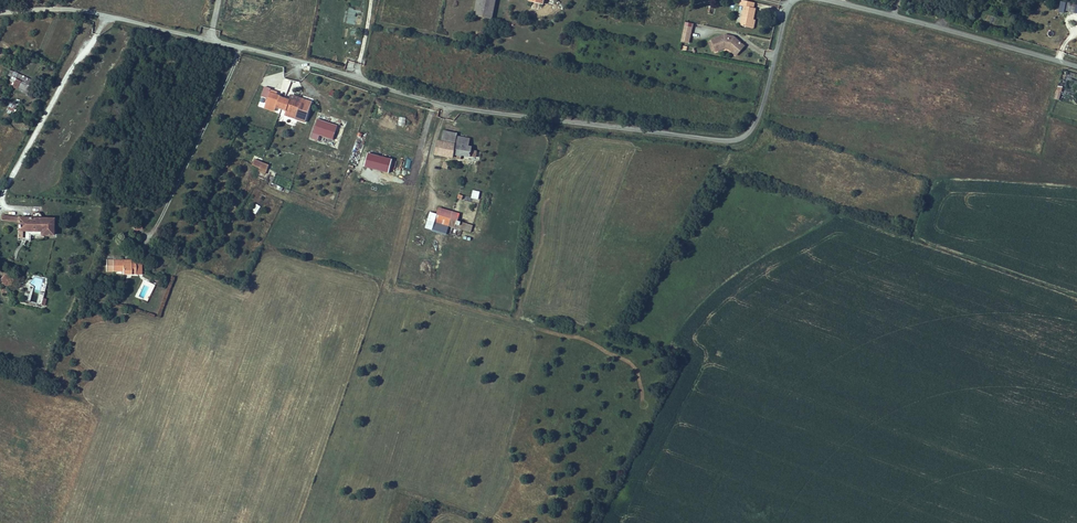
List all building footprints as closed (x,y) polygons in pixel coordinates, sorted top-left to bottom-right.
[(466,9),(484,12),(487,0),(469,0),(466,9)] [(734,2),(738,2),(734,21),(745,24),(747,16),(749,4),(747,4),(748,0),(734,0),(734,2)] [(685,24),(676,22),(672,38),(681,40),(685,24)] [(718,32),(705,37),(706,39),(709,47),(710,49),(719,46),(722,46),(729,53),(738,44),(728,35),(718,32)] [(346,69),(352,71),(355,63),(349,61),(346,69)] [(4,71),(9,74),(8,75),(17,80),(21,72),(0,62),(0,78),(4,71)] [(5,81),(8,75),(9,74),(4,71),(0,78),(0,79),(5,81)] [(8,75),(5,81),(14,86),(17,80),(8,75)] [(279,95),(272,93),(269,92),(264,108),(274,111),(275,107),(286,110),(284,114),(304,122),(311,102),(302,98),(300,103),(297,102),(290,99),(289,100),(279,96),(279,95)] [(13,115),(16,104),(8,102),(5,113),(13,115)] [(396,126),(404,128),(406,118),(399,116),(396,126)] [(333,139),(337,125),(317,119),(311,139),(318,141),(320,135),(333,139)] [(444,133),(442,141),(458,144),(459,136),(444,133)] [(458,144),(456,155),(464,157),(464,155),(472,157),(473,148),(470,148),(472,138),(465,137),(459,136),(458,144)] [(379,140),(377,147),(391,152),(393,145),(379,140)] [(440,141),(437,155),(455,159),(456,155),(458,144),(442,141),(440,141)] [(269,165),(255,159),(252,166),(259,169),(259,170),(266,173),(269,165)] [(480,192),(473,191),(471,198),(478,200),(480,192)] [(251,212),(256,214),(260,206),(256,203),(251,212)] [(460,214),(439,207),(437,215),(430,213),(426,228),(432,230),(446,235),(448,226),(470,233),(473,225),(458,221),(460,214)] [(30,236),(41,236),(52,237),(53,219),(42,216),(42,218),(31,218),(31,216),(19,217),(18,235),(30,236)] [(134,231),(142,229),(141,223),(133,224),(134,231)] [(135,260),(128,261),(122,261),(121,259),(108,260),(108,272),(123,270),(123,271),(124,274),(131,274),(136,273),(135,270),(135,260)] [(7,274),(0,279),(0,280),(4,287),(12,281),(7,274)]
